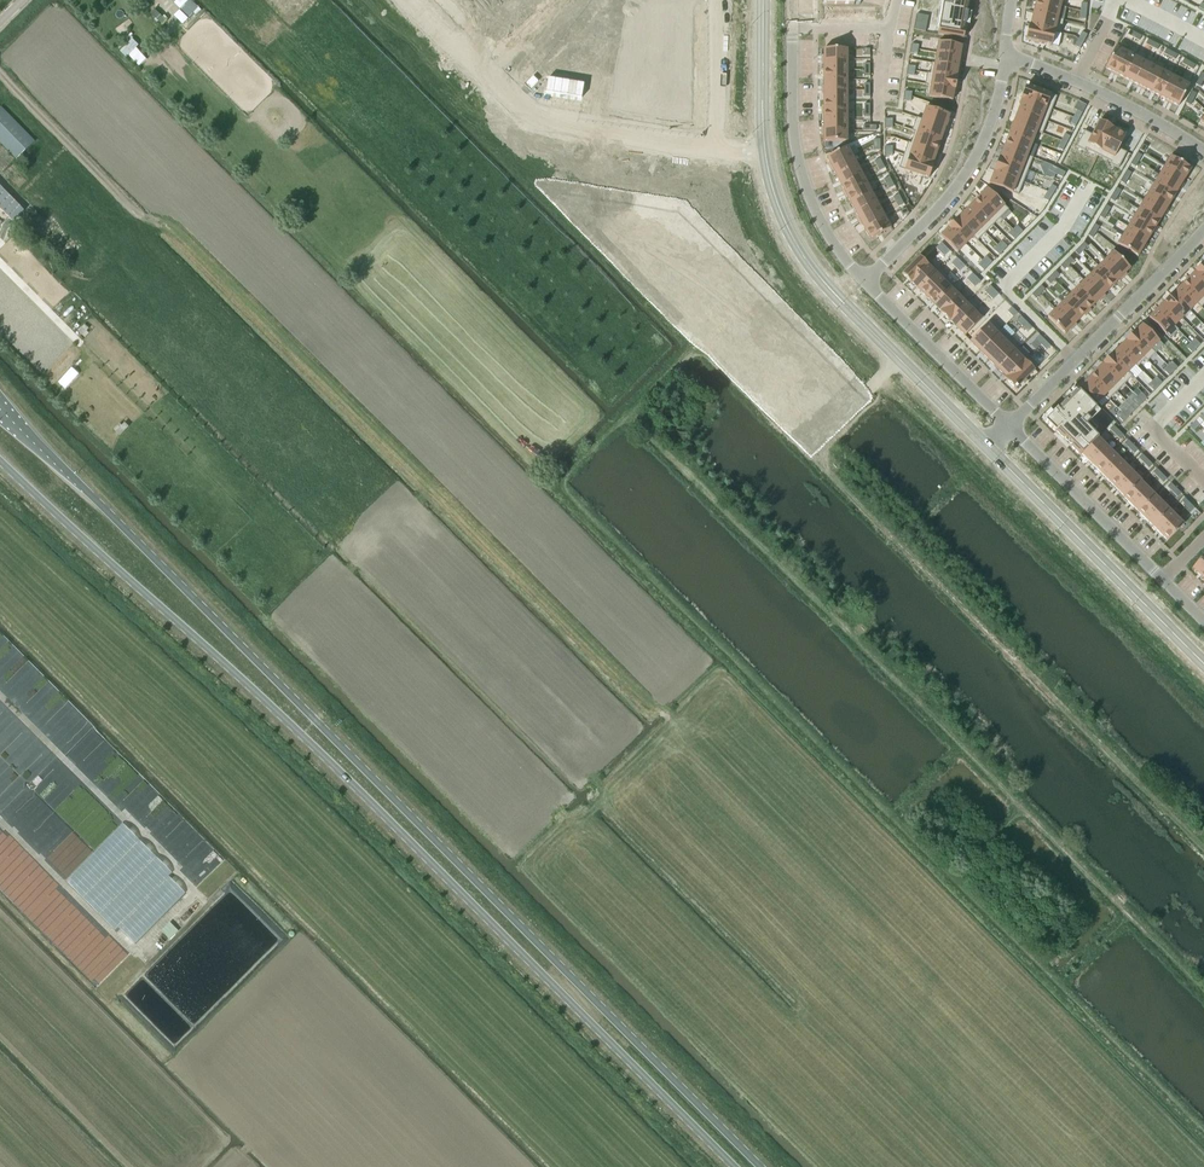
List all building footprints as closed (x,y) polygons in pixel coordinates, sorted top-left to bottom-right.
[(179,2),(178,5),(182,6),(178,11),(187,20),(194,12),(197,15),(200,11),(189,0),(176,0),(179,2)] [(607,108),(691,122),(690,0),(625,0),(607,108)] [(938,34),(963,39),(965,30),(964,30),(969,0),(944,0),(938,34)] [(1036,1),(1033,13),(1063,20),(1058,18),(1060,6),(1036,1)] [(166,20),(155,10),(151,15),(161,25),(166,20)] [(1028,25),(1028,26),(1060,33),(1063,20),(1033,13),(1030,25),(1028,25)] [(917,14),(914,29),(925,32),(928,16),(917,14)] [(1028,26),(1025,39),(1051,45),(1054,32),(1060,34),(1060,33),(1028,26)] [(1082,32),(1078,39),(1083,42),(1087,35),(1082,32)] [(1078,39),(1074,46),(1080,49),(1083,42),(1078,39)] [(131,40),(120,51),(126,57),(128,55),(135,62),(142,55),(135,48),(137,46),(131,40)] [(938,41),(936,53),(960,57),(962,45),(938,41)] [(1116,47),(1105,68),(1106,68),(1115,73),(1126,52),(1117,47),(1116,47)] [(848,49),(824,49),(824,59),(848,59),(848,49)] [(1126,52),(1115,73),(1124,78),(1135,56),(1126,52)] [(932,62),(932,63),(958,68),(960,57),(936,53),(935,63),(932,62)] [(1135,56),(1124,78),(1133,82),(1144,61),(1135,56)] [(1184,58),(1181,63),(1187,67),(1190,62),(1184,58)] [(848,59),(824,59),(823,69),(848,69),(848,59)] [(1144,61),(1133,82),(1142,87),(1153,66),(1144,61)] [(927,73),(957,78),(956,78),(958,68),(932,63),(930,73),(927,73)] [(1153,66),(1142,87),(1151,92),(1162,70),(1153,66)] [(848,69),(823,69),(823,80),(848,80),(848,69)] [(1162,70),(1151,92),(1160,97),(1171,75),(1162,70)] [(927,73),(925,84),(955,89),(957,78),(927,73)] [(1171,75),(1160,97),(1169,101),(1180,80),(1171,75)] [(848,80),(823,80),(823,90),(848,90),(848,80)] [(1180,80),(1169,101),(1178,106),(1190,85),(1180,80)] [(925,84),(928,85),(926,96),(952,100),(954,89),(955,90),(955,89),(925,84)] [(1026,84),(1021,97),(1052,109),(1057,96),(1026,84)] [(848,90),(823,90),(823,100),(848,100),(848,90)] [(1021,104),(1018,110),(1047,121),(1052,109),(1021,97),(1019,103),(1021,104)] [(848,100),(823,100),(823,110),(848,111),(848,100)] [(916,117),(916,118),(945,128),(950,115),(926,107),(922,119),(916,117)] [(34,142),(0,108),(0,142),(17,159),(34,142)] [(848,111),(823,110),(823,121),(847,121),(848,111)] [(1018,110),(1013,122),(1042,133),(1047,121),(1018,110)] [(1077,110),(1073,117),(1078,120),(1082,113),(1077,110)] [(1073,117),(1069,125),(1075,127),(1078,120),(1073,117)] [(916,118),(912,131),(914,131),(941,140),(945,128),(916,118)] [(1084,130),(1076,146),(1084,151),(1086,149),(1098,155),(1113,127),(1099,120),(1092,134),(1084,130)] [(847,121),(823,121),(823,131),(847,131),(847,121)] [(1013,122),(1009,134),(1032,143),(1036,132),(1042,134),(1042,133),(1013,122)] [(1113,127),(1098,155),(1111,162),(1110,164),(1118,168),(1127,152),(1119,148),(1126,135),(1113,128),(1113,127)] [(847,131),(823,131),(823,141),(847,141),(847,131)] [(908,142),(937,152),(941,140),(914,131),(911,143),(908,142)] [(1009,134),(1004,146),(1033,158),(1033,157),(1027,155),(1032,143),(1009,134)] [(1065,134),(1061,141),(1066,144),(1070,136),(1065,134)] [(1061,141),(1057,148),(1063,151),(1066,144),(1061,141)] [(908,142),(903,155),(933,165),(933,164),(937,152),(908,142)] [(848,146),(826,157),(831,167),(853,155),(848,146)] [(999,158),(998,158),(1028,170),(1033,158),(1004,146),(999,158)] [(853,155),(831,167),(836,176),(857,164),(853,155)] [(903,155),(899,168),(929,178),(933,165),(903,155)] [(1170,156),(1165,165),(1185,178),(1191,168),(1170,156)] [(998,158),(994,170),(1023,182),(1028,170),(998,158)] [(857,164),(836,176),(841,185),(862,173),(857,164)] [(1048,170),(1050,171),(1055,174),(1058,169),(1051,165),(1048,170)] [(1165,165),(1160,174),(1180,186),(1185,178),(1165,165)] [(1058,169),(1055,174),(1063,178),(1065,172),(1058,169)] [(994,171),(989,183),(1018,195),(1023,182),(994,170),(993,171),(994,171)] [(862,173),(841,185),(846,194),(867,183),(862,173)] [(1160,174),(1154,183),(1175,195),(1180,186),(1160,174)] [(867,183),(846,194),(850,203),(872,192),(867,183)] [(1154,183),(1149,191),(1170,204),(1175,195),(1154,183)] [(1051,185),(1047,191),(1052,195),(1057,188),(1051,185)] [(13,220),(20,213),(20,208),(9,198),(11,196),(0,186),(0,208),(13,220)] [(988,188),(979,196),(1000,217),(1009,209),(988,188)] [(1047,191),(1043,198),(1048,201),(1052,195),(1047,191)] [(1149,191),(1144,200),(1164,212),(1170,204),(1149,191)] [(872,192),(850,203),(855,212),(876,200),(872,192)] [(979,196),(972,204),(993,225),(1000,217),(979,196)] [(876,200),(855,212),(860,221),(881,209),(876,200)] [(1144,200),(1139,209),(1159,221),(1164,212),(1144,200)] [(972,204),(964,212),(985,233),(993,225),(972,204)] [(881,209),(860,221),(864,230),(886,218),(881,209)] [(1139,209),(1133,217),(1154,230),(1159,221),(1139,209)] [(956,218),(956,219),(977,241),(985,233),(964,212),(957,219),(956,218)] [(1133,217),(1128,226),(1149,238),(1154,230),(1133,217)] [(886,218),(864,230),(869,239),(891,228),(886,218)] [(956,219),(948,227),(966,244),(973,237),(977,241),(956,219)] [(1017,225),(1013,230),(1018,235),(1022,231),(1017,225)] [(1128,226),(1123,235),(1143,247),(1149,238),(1128,226)] [(948,227),(941,235),(958,252),(966,244),(948,227)] [(1013,230),(1008,234),(1014,239),(1018,235),(1013,230)] [(1123,235),(1117,244),(1138,256),(1143,247),(1123,235)] [(1001,241),(997,245),(1003,251),(1007,246),(1001,241)] [(941,242),(936,248),(940,252),(945,246),(941,242)] [(1084,242),(1080,247),(1083,251),(1088,246),(1084,242)] [(997,245),(993,249),(999,255),(1003,251),(997,245)] [(945,246),(940,252),(944,256),(950,250),(945,246)] [(1080,247),(1075,252),(1079,255),(1083,251),(1080,247)] [(1113,251),(1106,259),(1123,276),(1130,268),(1113,251)] [(919,256),(902,274),(910,282),(930,262),(929,262),(927,264),(919,256)] [(986,256),(982,260),(987,266),(992,262),(986,256)] [(1070,257),(1065,261),(1069,265),(1073,261),(1070,257)] [(957,258),(951,263),(955,267),(961,262),(957,258)] [(1106,259),(1098,266),(1115,283),(1123,276),(1106,259)] [(982,260),(978,264),(983,270),(987,266),(982,260)] [(1065,261),(1061,266),(1064,270),(1069,265),(1065,261)] [(930,262),(910,282),(911,282),(918,289),(939,268),(939,267),(937,269),(930,262)] [(961,262),(955,267),(959,272),(965,266),(961,262)] [(1194,271),(1195,271),(1203,279),(1203,264),(1203,263),(1203,262),(1203,263),(1195,270),(1194,271)] [(1098,266),(1091,273),(1108,290),(1115,283),(1098,266)] [(939,268),(918,289),(926,297),(947,275),(939,268)] [(1055,271),(1051,276),(1055,279),(1059,275),(1055,271)] [(1188,279),(1203,295),(1203,279),(1195,271),(1188,279)] [(972,273),(966,279),(970,283),(976,277),(972,273)] [(1091,273),(1084,280),(1101,297),(1108,290),(1091,273)] [(947,275),(926,297),(934,304),(953,285),(945,278),(947,276),(947,275)] [(1051,276),(1046,280),(1050,284),(1055,279),(1051,276)] [(976,277),(970,283),(975,287),(980,281),(977,278),(976,277)] [(1180,286),(1197,303),(1197,304),(1201,308),(1203,304),(1203,295),(1188,279),(1180,286)] [(1084,280),(1077,287),(1094,305),(1101,297),(1084,280)] [(953,285),(934,304),(941,312),(940,312),(941,313),(960,293),(953,285)] [(990,286),(985,291),(989,295),(994,290),(990,286)] [(1041,286),(1036,290),(1040,294),(1045,289),(1041,286)] [(1173,293),(1172,294),(1189,311),(1197,304),(1197,303),(1180,286),(1173,293)] [(1077,287),(1070,295),(1087,312),(1094,305),(1077,287)] [(994,290),(989,295),(993,300),(998,294),(994,290)] [(1036,290),(1032,295),(1036,298),(1040,294),(1036,290)] [(960,293),(941,313),(948,320),(970,299),(970,298),(968,300),(960,293)] [(1164,301),(1164,302),(1165,302),(1182,319),(1189,311),(1172,294),(1173,293),(1172,293),(1164,301)] [(1070,295),(1062,302),(1080,319),(1087,312),(1070,295)] [(970,299),(948,320),(949,321),(949,320),(957,327),(978,306),(970,299)] [(1062,302),(1055,309),(1072,326),(1080,319),(1062,302)] [(1164,302),(1157,309),(1174,326),(1182,319),(1165,302),(1164,302)] [(978,306),(957,327),(965,336),(984,316),(976,309),(978,307),(978,306)] [(1012,307),(1007,311),(1013,317),(1017,313),(1012,307)] [(1055,309),(1048,317),(1065,334),(1072,326),(1055,309)] [(1157,309),(1149,317),(1170,339),(1178,330),(1174,326),(1157,309)] [(1021,316),(1017,321),(1022,326),(1026,322),(1021,316)] [(992,319),(970,341),(980,350),(1001,328),(992,319)] [(1026,322),(1022,326),(1028,332),(1032,328),(1026,322)] [(1134,332),(1151,349),(1155,353),(1163,345),(1159,341),(1142,324),(1134,332)] [(1001,328),(980,350),(989,359),(1011,338),(1001,328)] [(1126,339),(1125,340),(1126,340),(1145,359),(1147,361),(1155,353),(1151,349),(1134,332),(1134,331),(1126,339)] [(1039,335),(1035,339),(1041,345),(1045,340),(1039,335)] [(1011,338),(989,359),(998,369),(1020,347),(1011,338)] [(1194,338),(1190,343),(1196,348),(1200,344),(1194,338)] [(1045,340),(1041,345),(1046,350),(1051,346),(1045,340)] [(1126,340),(1119,347),(1136,364),(1135,365),(1137,367),(1145,359),(1126,340)] [(1190,343),(1186,347),(1192,352),(1196,348),(1190,343)] [(1020,347),(998,369),(1003,373),(1001,375),(1006,379),(1029,356),(1020,347)] [(1111,355),(1128,372),(1132,376),(1135,379),(1142,372),(1137,367),(1135,365),(1136,364),(1119,347),(1111,355)] [(1103,362),(1102,363),(1103,363),(1124,384),(1132,376),(1128,372),(1111,355),(1111,354),(1110,355),(1103,362)] [(1029,356),(1006,379),(1016,389),(1039,366),(1029,356)] [(1171,361),(1167,365),(1173,371),(1177,367),(1171,361)] [(1103,363),(1096,370),(1117,392),(1124,384),(1103,363)] [(1167,365),(1163,370),(1169,375),(1173,371),(1167,365)] [(1096,370),(1088,378),(1105,395),(1104,396),(1109,400),(1117,392),(1096,370)] [(1156,377),(1152,381),(1158,387),(1162,382),(1156,377)] [(1088,378),(1080,386),(1097,403),(1101,406),(1109,400),(1104,396),(1105,395),(1088,378)] [(1152,381),(1148,385),(1154,391),(1158,387),(1152,381)] [(1045,420),(1044,421),(1048,425),(1047,425),(1051,429),(1055,432),(1056,432),(1063,439),(1063,440),(1064,441),(1067,438),(1072,443),(1069,446),(1070,447),(1070,446),(1080,456),(1081,454),(1081,453),(1098,437),(1093,432),(1098,428),(1090,420),(1100,411),(1077,389),(1071,395),(1067,399),(1057,409),(1057,408),(1053,412),(1045,420)] [(1141,392),(1137,396),(1142,402),(1146,398),(1141,392)] [(1137,396),(1132,400),(1138,406),(1142,402),(1137,396)] [(1125,407),(1121,412),(1127,417),(1131,413),(1125,407)] [(1121,412),(1117,416),(1123,422),(1127,417),(1121,412)] [(1103,415),(1097,420),(1106,428),(1111,423),(1103,415)] [(1197,420),(1191,426),(1195,430),(1201,425),(1197,420)] [(1113,425),(1110,429),(1115,434),(1118,431),(1116,428),(1113,425)] [(1118,431),(1115,434),(1120,439),(1124,436),(1118,431)] [(1098,437),(1081,453),(1081,454),(1088,461),(1105,444),(1098,437)] [(1128,440),(1124,443),(1129,448),(1133,445),(1128,440)] [(1105,444),(1088,461),(1095,468),(1112,451),(1105,444)] [(1133,445),(1129,448),(1134,454),(1138,450),(1133,445)] [(1112,451),(1095,468),(1102,475),(1119,458),(1112,451)] [(1142,454),(1138,458),(1144,463),(1147,459),(1142,454)] [(1119,458),(1102,475),(1110,482),(1126,466),(1119,458)] [(1147,459),(1144,463),(1149,468),(1152,464),(1147,459)] [(1126,466),(1110,482),(1117,489),(1133,473),(1126,466)] [(1156,468),(1153,472),(1158,477),(1161,474),(1156,468)] [(1133,473),(1117,489),(1124,496),(1123,497),(1124,497),(1141,480),(1133,473)] [(1161,474),(1158,477),(1163,482),(1167,479),(1161,474)] [(1141,480),(1124,497),(1131,504),(1147,488),(1141,481),(1141,480)] [(1171,483),(1167,486),(1172,491),(1176,488),(1171,483)] [(1147,488),(1131,504),(1138,511),(1155,495),(1147,488)] [(1176,488),(1172,491),(1177,497),(1181,493),(1176,488)] [(1196,499),(1201,504),(1203,500),(1203,493),(1203,492),(1196,499)] [(1155,495),(1138,511),(1145,519),(1162,502),(1155,495)] [(1185,497),(1181,501),(1187,506),(1190,502),(1185,497)] [(1162,502),(1145,519),(1152,526),(1169,509),(1162,502)] [(1190,502),(1187,506),(1192,511),(1195,508),(1190,502)] [(1169,509),(1152,526),(1159,533),(1176,516),(1169,509)] [(1176,516),(1159,533),(1167,540),(1184,524),(1176,516)] [(1194,568),(1202,575),(1203,574),(1203,558),(1194,568)] [(170,923),(162,931),(170,939),(178,931),(170,923)]
